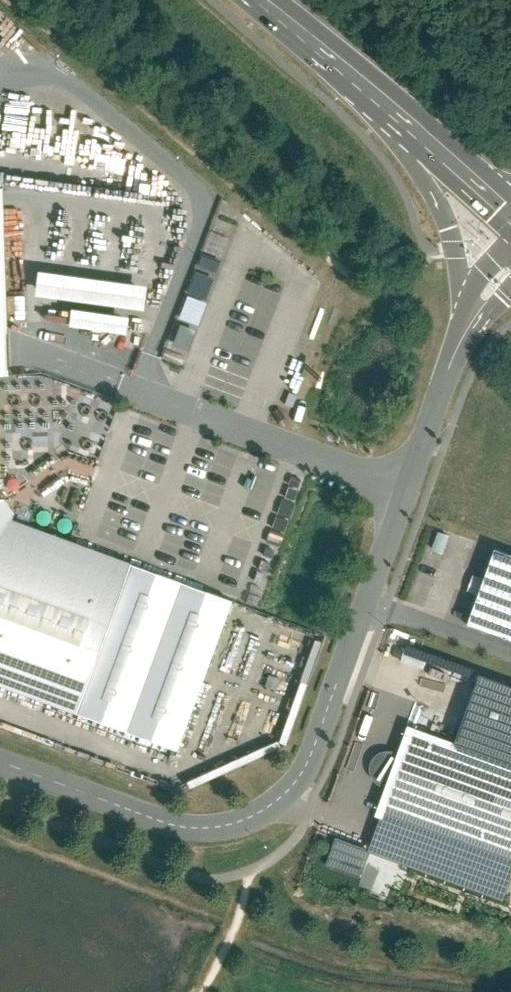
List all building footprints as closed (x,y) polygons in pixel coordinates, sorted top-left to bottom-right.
[(0,187),(0,373),(11,372),(5,187),(0,187)] [(214,272),(220,258),(202,251),(196,266),(214,272)] [(26,296),(136,310),(139,284),(29,270),(26,296)] [(119,335),(122,317),(63,308),(60,325),(119,335)] [(234,603),(15,519),(0,497),(0,483),(0,685),(176,753),(234,603)] [(263,541),(276,547),(288,522),(276,515),(263,541)] [(487,548),(460,623),(510,641),(510,557),(487,548)] [(403,647),(400,664),(422,668),(425,651),(403,647)] [(458,744),(510,763),(510,687),(482,677),(458,744)] [(411,728),(378,819),(383,821),(510,866),(510,763),(458,744),(411,728)] [(383,821),(371,852),(508,901),(510,888),(510,866),(383,821)] [(361,879),(371,852),(335,839),(326,866),(361,879)]
